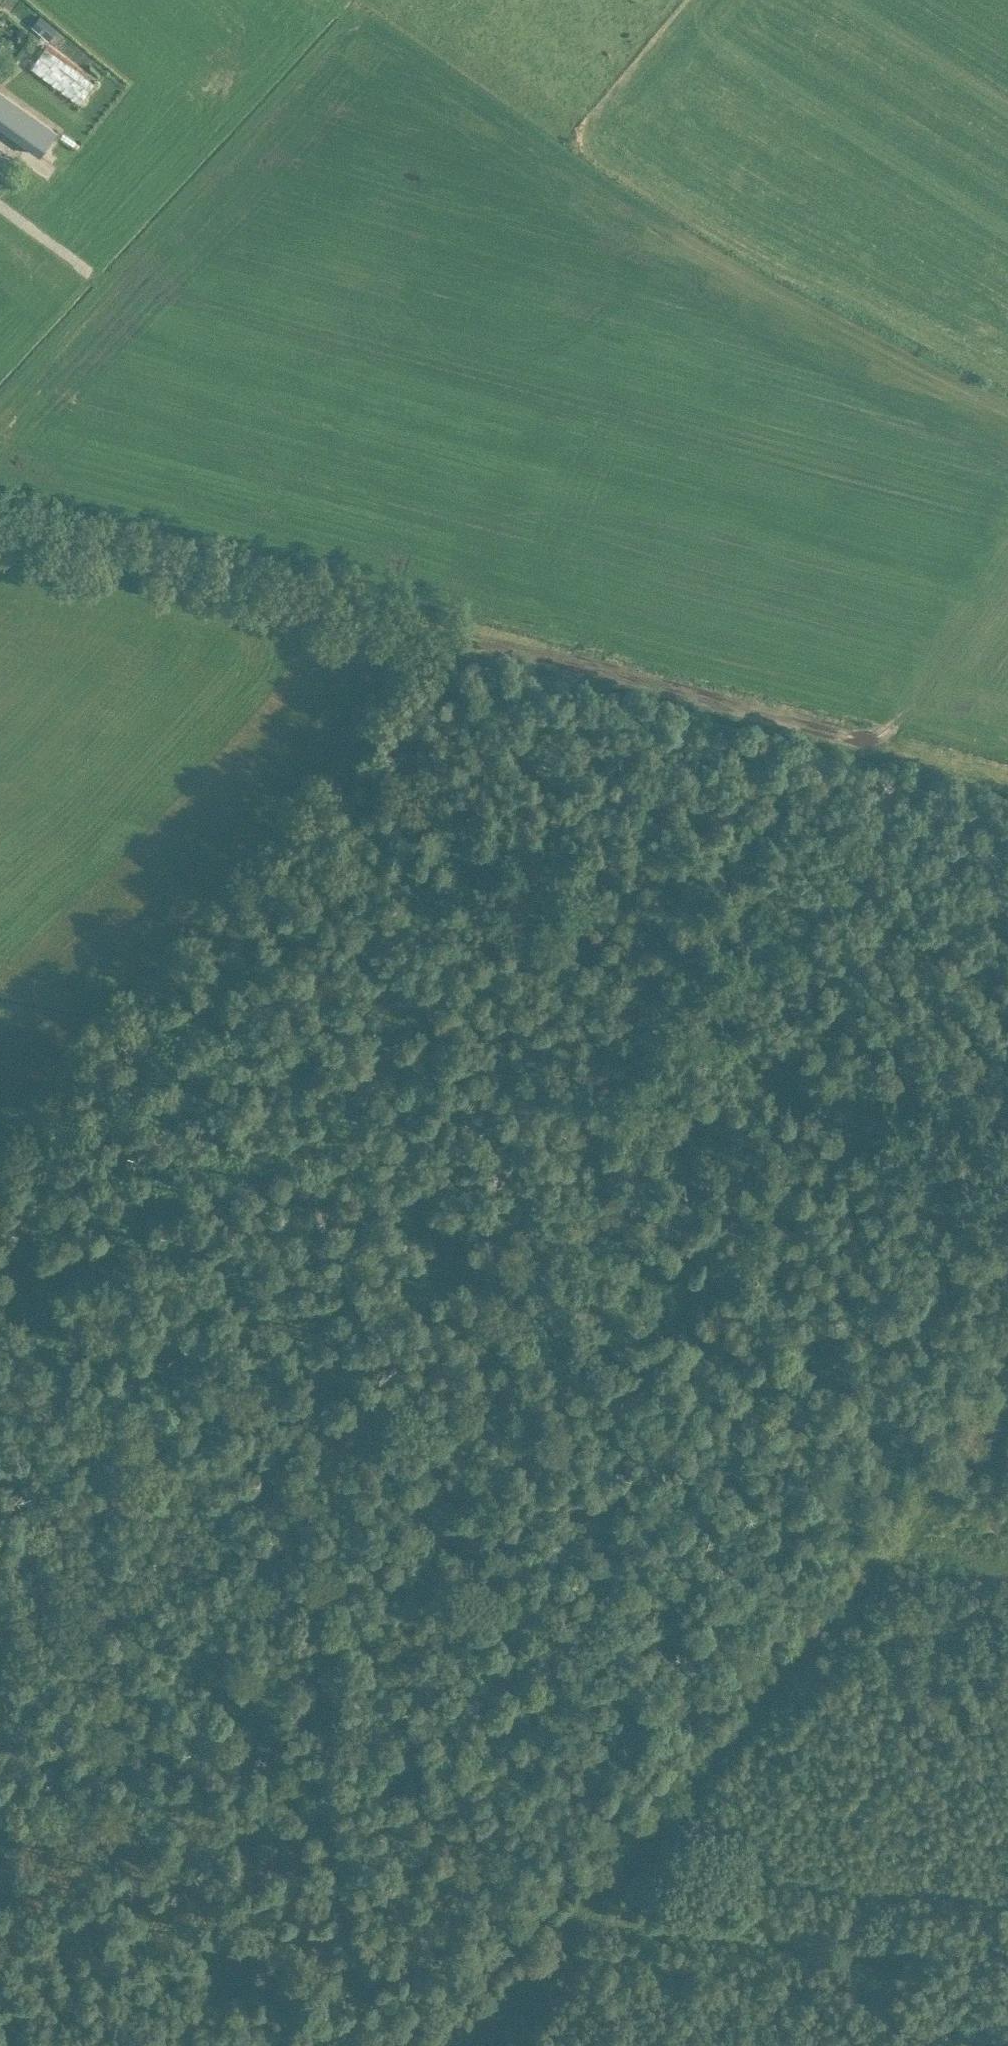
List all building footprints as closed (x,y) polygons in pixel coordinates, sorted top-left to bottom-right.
[(49,40),(58,29),(41,15),(32,26),(49,40)] [(32,66),(79,102),(95,83),(46,46),(32,66)] [(39,155),(56,130),(0,91),(0,127),(39,155)]
